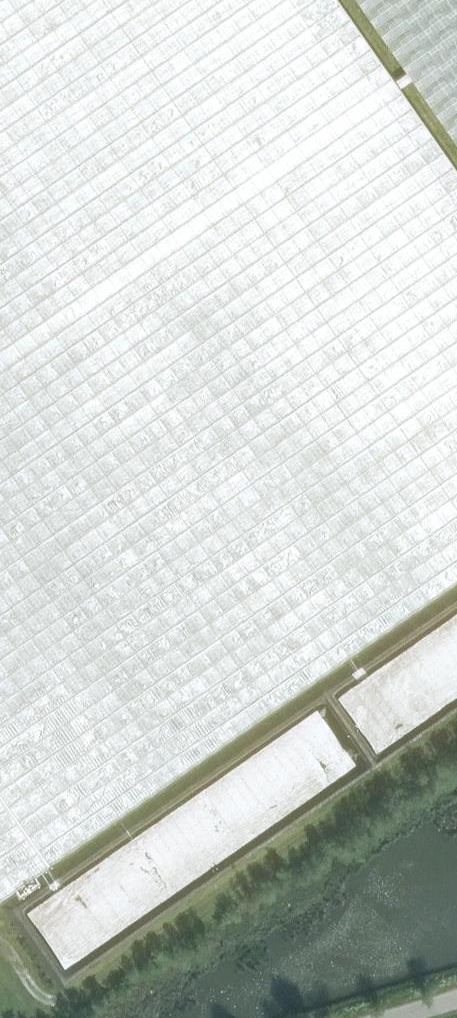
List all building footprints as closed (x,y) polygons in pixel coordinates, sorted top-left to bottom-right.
[(47,861),(456,576),(456,170),(400,88),(394,80),(339,0),(0,0),(0,894),(47,861)] [(407,71),(394,80),(400,88),(412,79),(456,143),(456,0),(357,0),(407,71)]
